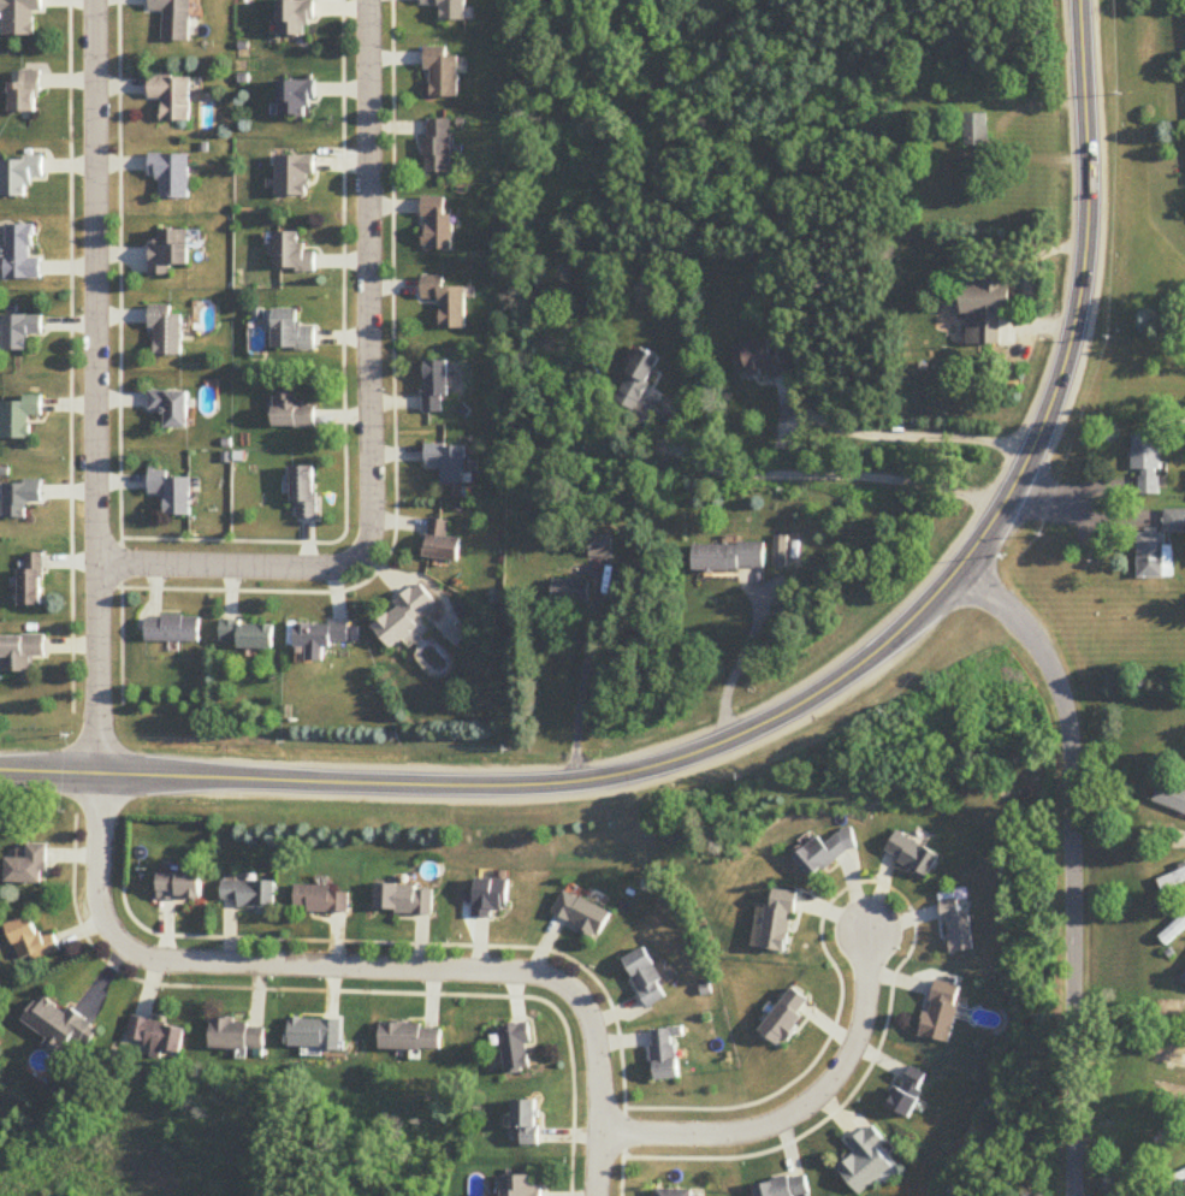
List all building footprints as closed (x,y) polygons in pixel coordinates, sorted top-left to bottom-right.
[(2,1),(2,38),(35,38),(35,14),(43,14),(43,0),(22,0),(22,1),(2,1)] [(190,44),(192,0),(152,0),(151,12),(165,12),(164,43),(190,44)] [(423,7),(442,7),(442,23),(467,23),(467,0),(423,0),(423,7)] [(280,3),(280,39),(315,39),(315,3),(280,3)] [(447,49),(428,49),(428,100),(459,100),(459,59),(447,59),(447,49)] [(40,73),(21,73),(21,85),(10,85),(10,116),(40,116),(40,73)] [(150,102),(164,102),(164,124),(191,124),(191,80),(150,80),(150,102)] [(281,119),(316,119),(316,83),(281,83),(281,119)] [(989,116),(966,116),(966,149),(989,149),(989,116)] [(452,122),(426,122),(426,176),(452,176),(452,122)] [(150,179),(162,179),(162,201),(190,201),(190,157),(150,157),(150,179)] [(277,158),(277,199),(315,199),(315,158),(277,158)] [(30,181),(43,181),(43,161),(1,161),(1,200),(30,200),(30,181)] [(455,252),(455,217),(446,217),(446,199),(425,199),(425,252),(455,252)] [(41,282),(41,259),(32,259),(32,227),(5,227),(5,282),(41,282)] [(150,278),(173,278),(173,268),(192,268),(192,248),(202,248),(202,233),(161,233),(161,246),(150,246),(150,278)] [(317,252),(304,252),(304,234),(276,234),(276,272),(317,273),(317,252)] [(424,277),(424,301),(442,301),(443,330),(467,330),(466,289),(446,289),(446,277),(424,277)] [(968,347),(1012,348),(1012,338),(1003,338),(1003,318),(1010,318),(1011,280),(982,280),(982,287),(963,286),(962,317),(968,317),(968,347)] [(184,316),(173,316),(173,307),(153,307),(153,358),(184,358),(184,316)] [(303,311),(275,311),(275,351),(318,351),(318,327),(303,327),(303,311)] [(42,338),(42,318),(4,318),(4,354),(28,354),(28,338),(42,338)] [(740,385),(790,377),(785,346),(776,348),(775,342),(734,348),(740,385)] [(616,404),(637,412),(660,356),(639,348),(616,404)] [(425,412),(448,412),(448,361),(425,361),(425,412)] [(190,429),(190,392),(151,392),(151,412),(167,412),(167,429),(190,429)] [(304,393),(276,392),(275,428),(317,429),(318,406),(304,406),(304,393)] [(2,440),(31,440),(31,416),(43,416),(43,397),(24,397),(24,402),(2,402),(2,440)] [(1161,437),(1133,436),(1133,471),(1140,471),(1140,495),(1160,495),(1161,437)] [(442,484),(466,484),(466,446),(425,446),(425,466),(442,466),(442,484)] [(316,467),(294,467),(294,518),(316,518),(316,467)] [(150,494),(168,494),(168,516),(191,517),(191,479),(169,479),(169,472),(151,472),(150,494)] [(4,484),(4,519),(28,519),(28,503),(43,503),(43,484),(4,484)] [(1166,510),(1166,532),(1184,532),(1184,510),(1166,510)] [(447,538),(447,520),(427,520),(427,560),(459,560),(459,538),(447,538)] [(1174,547),(1164,547),(1164,531),(1139,531),(1139,579),(1174,579),(1174,547)] [(764,545),(693,545),(693,570),(764,570),(764,545)] [(19,570),(19,606),(43,606),(43,554),(27,554),(27,570),(19,570)] [(589,604),(589,580),(554,580),(554,604),(589,604)] [(371,627),(392,649),(439,606),(417,583),(371,627)] [(200,643),(200,617),(146,617),(146,643),(200,643)] [(274,648),(275,624),(222,623),(222,647),(274,648)] [(354,624),(297,624),(297,649),(307,649),(307,661),(325,661),(325,645),(354,645),(354,624)] [(2,636),(2,674),(31,674),(31,658),(45,658),(45,636),(2,636)] [(1161,783),(1154,804),(1184,815),(1184,791),(1161,783)] [(811,880),(857,844),(845,829),(823,846),(816,838),(793,857),(811,880)] [(883,854),(926,878),(939,857),(895,832),(883,854)] [(28,858),(7,858),(7,884),(48,884),(48,845),(28,845),(28,858)] [(1162,892),(1184,883),(1184,871),(1158,882),(1162,892)] [(203,900),(203,872),(160,872),(160,900),(203,900)] [(507,880),(475,880),(475,919),(494,919),(494,911),(507,911),(507,880)] [(237,908),(276,908),(276,882),(223,882),(223,902),(237,902),(237,908)] [(433,915),(434,887),(377,885),(376,913),(433,915)] [(331,886),(296,886),(296,913),(349,913),(349,892),(331,892),(331,886)] [(609,911),(563,890),(552,915),(597,936),(609,911)] [(795,893),(772,890),(769,909),(756,907),(750,947),(787,952),(795,893)] [(973,952),(970,917),(958,917),(957,901),(940,902),(941,922),(947,921),(949,953),(973,952)] [(61,952),(55,934),(40,939),(32,916),(8,925),(23,966),(61,952)] [(1167,947),(1184,932),(1184,916),(1160,938),(1167,947)] [(622,960),(649,1009),(670,997),(643,948),(622,960)] [(921,1037),(950,1044),(963,988),(934,981),(921,1037)] [(780,1048),(813,1005),(792,989),(759,1032),(780,1048)] [(51,1041),(46,1048),(60,1058),(74,1037),(88,1048),(101,1031),(70,1009),(66,1013),(43,997),(25,1023),(51,1041)] [(182,1059),(187,1028),(132,1018),(128,1041),(153,1046),(152,1053),(182,1059)] [(289,1047),(343,1047),(343,1020),(289,1020),(289,1047)] [(212,1023),(212,1050),(266,1050),(266,1023),(212,1023)] [(508,1075),(535,1071),(527,1024),(500,1029),(508,1075)] [(382,1026),(382,1052),(443,1052),(443,1026),(382,1026)] [(675,1030),(651,1031),(653,1081),(677,1080),(675,1030)] [(909,1119),(930,1079),(911,1068),(889,1108),(909,1119)] [(516,1130),(523,1130),(523,1147),(540,1147),(540,1101),(516,1101),(516,1130)] [(859,1195),(895,1168),(881,1149),(887,1144),(873,1126),(849,1144),(856,1154),(838,1168),(859,1195)] [(756,1195),(810,1195),(805,1174),(754,1186),(756,1195)] [(508,1177),(508,1195),(544,1195),(544,1185),(533,1185),(533,1177),(508,1177)]
